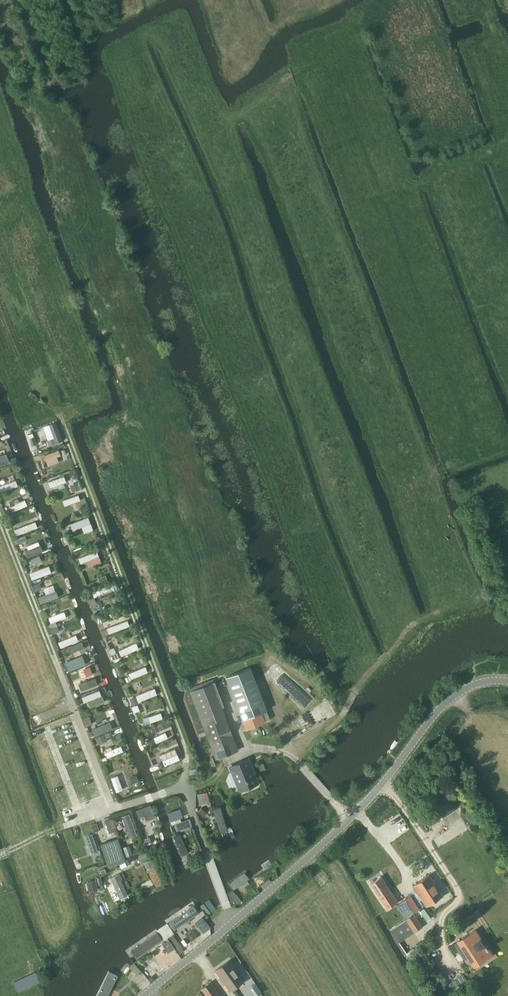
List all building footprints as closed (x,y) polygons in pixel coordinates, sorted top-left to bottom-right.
[(57,422),(49,425),(56,444),(63,441),(57,422)] [(44,454),(46,460),(61,454),(59,449),(44,454)] [(47,481),(49,487),(66,481),(63,475),(47,481)] [(0,485),(0,492),(19,485),(16,479),(0,485)] [(79,483),(71,486),(73,491),(81,488),(79,483)] [(63,499),(65,505),(80,499),(78,493),(63,499)] [(24,498),(10,503),(13,510),(27,505),(24,498)] [(71,523),(73,529),(91,523),(89,516),(71,523)] [(35,522),(14,529),(16,534),(37,527),(35,522)] [(41,544),(25,550),(27,555),(43,550),(41,544)] [(83,560),(86,567),(102,562),(99,555),(83,560)] [(49,565),(30,572),(32,578),(51,572),(49,565)] [(91,589),(94,596),(116,588),(114,581),(91,589)] [(55,590),(39,596),(41,602),(58,596),(55,590)] [(64,610),(48,616),(51,622),(66,617),(64,610)] [(106,627),(108,633),(129,625),(127,620),(106,627)] [(76,635),(58,641),(61,647),(78,641),(76,635)] [(119,648),(121,655),(139,648),(137,642),(119,648)] [(73,652),(79,650),(77,644),(70,646),(73,652)] [(66,661),(69,670),(86,664),(83,655),(66,661)] [(128,672),(131,678),(148,672),(146,665),(128,672)] [(92,672),(89,666),(82,669),(85,675),(92,672)] [(250,668),(226,677),(246,729),(265,722),(265,721),(261,712),(266,710),(267,710),(250,668)] [(78,683),(81,689),(97,684),(95,677),(78,683)] [(215,682),(190,691),(199,715),(216,759),(238,750),(221,707),(224,706),(215,682)] [(135,694),(137,701),(156,694),(154,687),(135,694)] [(87,700),(90,706),(104,701),(102,695),(87,700)] [(301,737),(320,726),(338,715),(327,698),(322,701),(298,715),(290,719),(301,737)] [(149,716),(151,721),(163,717),(161,712),(149,716)] [(111,721),(93,728),(95,734),(113,728),(111,721)] [(168,727),(166,722),(158,725),(160,730),(168,727)] [(154,736),(156,742),(168,738),(166,732),(154,736)] [(98,743),(107,739),(105,734),(96,737),(98,743)] [(121,745),(105,751),(107,757),(123,751),(121,745)] [(163,759),(165,764),(180,759),(178,754),(163,759)] [(240,790),(258,783),(248,759),(230,766),(240,790)] [(123,789),(118,775),(111,777),(116,792),(123,789)] [(454,809),(446,796),(434,803),(442,816),(454,809)] [(151,805),(136,810),(139,817),(154,812),(151,805)] [(220,807),(214,809),(220,832),(227,830),(220,807)] [(129,813),(122,815),(130,837),(137,835),(129,813)] [(115,831),(111,820),(106,821),(109,832),(115,831)] [(92,832),(85,835),(92,855),(99,852),(92,832)] [(180,834),(174,836),(183,856),(189,853),(180,834)] [(117,838),(100,844),(108,868),(125,861),(117,838)] [(132,855),(129,846),(123,848),(126,857),(132,855)] [(149,858),(145,852),(139,856),(142,862),(149,858)] [(153,864),(146,868),(157,887),(163,884),(153,864)] [(229,882),(235,891),(252,878),(246,870),(229,882)] [(427,906),(443,896),(429,874),(413,885),(427,906)] [(128,896),(119,875),(111,878),(120,899),(128,896)] [(381,877),(371,883),(388,909),(398,902),(381,877)] [(88,882),(89,888),(97,887),(95,880),(88,882)] [(414,914),(405,900),(397,906),(406,919),(414,914)] [(167,923),(174,932),(200,913),(194,905),(167,923)] [(406,920),(391,930),(399,942),(423,926),(414,914),(406,919),(406,920)] [(202,917),(196,922),(204,932),(210,927),(202,917)] [(131,951),(137,959),(163,940),(157,932),(131,951)] [(468,934),(457,941),(473,967),(493,954),(486,944),(485,945),(480,938),(473,942),(468,934)] [(168,941),(163,944),(168,953),(175,948),(169,940),(168,941)] [(230,990),(243,980),(229,960),(216,970),(230,990)] [(36,973),(14,983),(18,991),(18,992),(40,982),(36,973)] [(116,979),(110,975),(98,995),(106,995),(116,979)] [(201,988),(206,995),(221,995),(211,982),(201,988)]
